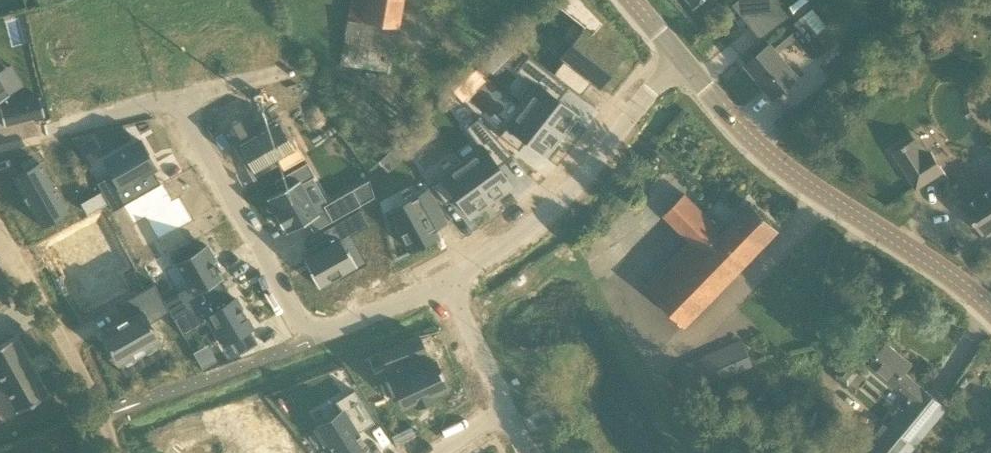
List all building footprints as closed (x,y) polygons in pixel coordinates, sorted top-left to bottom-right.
[(397,29),(402,0),(351,0),(347,21),(397,29)] [(554,3),(584,26),(560,56),(565,59),(590,79),(598,85),(620,57),(592,35),(602,22),(582,0),(557,0),(554,3)] [(689,10),(701,0),(681,0),(689,10)] [(728,9),(756,42),(784,19),(767,0),(738,0),(728,9)] [(746,63),(774,97),(798,77),(778,52),(796,37),(814,58),(833,42),(823,30),(817,36),(802,17),(789,28),(771,44),(771,43),(746,63)] [(342,54),(340,64),(390,72),(397,29),(347,21),(342,54)] [(546,74),(522,104),(560,134),(576,114),(558,99),(565,90),(546,74)] [(8,94),(0,80),(0,104),(1,106),(0,107),(0,111),(3,124),(44,114),(40,97),(13,104),(8,95),(8,94)] [(396,139),(352,84),(333,100),(377,154),(396,139)] [(522,104),(498,134),(518,150),(526,140),(544,154),(560,134),(522,104)] [(240,121),(232,126),(239,139),(240,139),(248,135),(240,121)] [(279,122),(238,145),(253,173),(277,159),(283,170),(304,157),(293,138),(289,140),(279,122)] [(493,139),(462,161),(490,200),(511,185),(497,166),(507,159),(493,139)] [(944,172),(931,151),(924,155),(914,139),(894,152),(917,188),(923,184),(923,185),(944,172)] [(111,174),(97,183),(101,191),(108,202),(113,210),(122,205),(160,183),(152,170),(156,168),(140,140),(103,160),(111,174)] [(17,172),(12,175),(41,226),(66,212),(67,211),(67,210),(39,162),(38,161),(17,172)] [(462,161),(431,184),(445,204),(455,197),(469,215),(490,200),(462,161)] [(318,214),(300,183),(311,177),(312,176),(305,163),(272,181),(277,192),(268,197),(277,213),(275,214),(281,226),(283,225),(287,232),(318,214)] [(160,183),(122,205),(132,222),(142,217),(144,215),(158,239),(179,227),(192,220),(179,196),(175,198),(172,200),(163,184),(166,182),(165,181),(160,183)] [(327,203),(323,205),(326,210),(332,220),(360,204),(352,189),(327,203)] [(985,237),(990,233),(990,189),(965,205),(985,237)] [(427,190),(391,210),(399,224),(396,225),(409,249),(437,235),(433,228),(444,221),(427,190)] [(101,191),(81,203),(87,214),(108,202),(101,191)] [(685,326),(778,230),(751,204),(723,232),(685,194),(664,215),(691,241),(645,287),(685,326)] [(69,245),(56,252),(69,274),(73,271),(91,302),(127,281),(100,236),(119,224),(108,203),(60,230),(69,245)] [(305,258),(303,259),(306,263),(308,262),(311,268),(309,269),(308,269),(318,286),(319,286),(319,285),(322,283),(324,286),(332,282),(330,279),(337,275),(339,278),(358,268),(347,247),(346,248),(341,240),(351,235),(368,225),(359,209),(306,239),(314,254),(311,256),(305,259),(305,258)] [(189,285),(163,300),(169,311),(174,318),(226,289),(226,287),(220,278),(211,262),(215,260),(206,245),(193,252),(190,247),(192,246),(192,245),(170,257),(171,258),(173,257),(176,262),(177,264),(189,285)] [(116,324),(101,332),(119,363),(134,355),(136,355),(135,354),(142,350),(143,351),(144,350),(144,349),(159,341),(148,321),(167,310),(168,312),(169,311),(163,300),(154,284),(120,303),(128,317),(126,318),(116,323),(116,324)] [(230,339),(238,354),(257,343),(249,329),(252,327),(235,297),(232,299),(226,289),(174,318),(183,335),(207,321),(211,319),(224,342),(230,339)] [(607,307),(573,322),(579,335),(613,320),(607,307)] [(47,395),(15,337),(0,345),(0,391),(4,388),(17,411),(47,395)] [(418,337),(382,351),(384,356),(382,357),(384,361),(385,360),(388,367),(396,365),(401,377),(391,381),(403,406),(415,400),(417,406),(431,399),(429,394),(446,386),(435,361),(426,365),(421,355),(420,353),(423,352),(424,352),(418,337)] [(687,394),(752,367),(740,338),(675,366),(687,394)] [(909,397),(919,386),(903,373),(912,363),(887,342),(869,364),(893,385),(894,385),(909,397)] [(207,349),(195,355),(202,367),(213,361),(207,349)] [(855,452),(909,452),(947,408),(919,385),(919,386),(909,397),(869,446),(864,442),(855,452)] [(312,429),(323,446),(328,443),(335,452),(355,452),(366,446),(357,432),(374,422),(354,390),(334,402),(340,410),(317,425),(318,426),(312,429)] [(309,451),(292,430),(282,441),(278,437),(266,450),(269,452),(308,452),(309,451)] [(977,447),(981,452),(990,452),(990,438),(977,447)]
